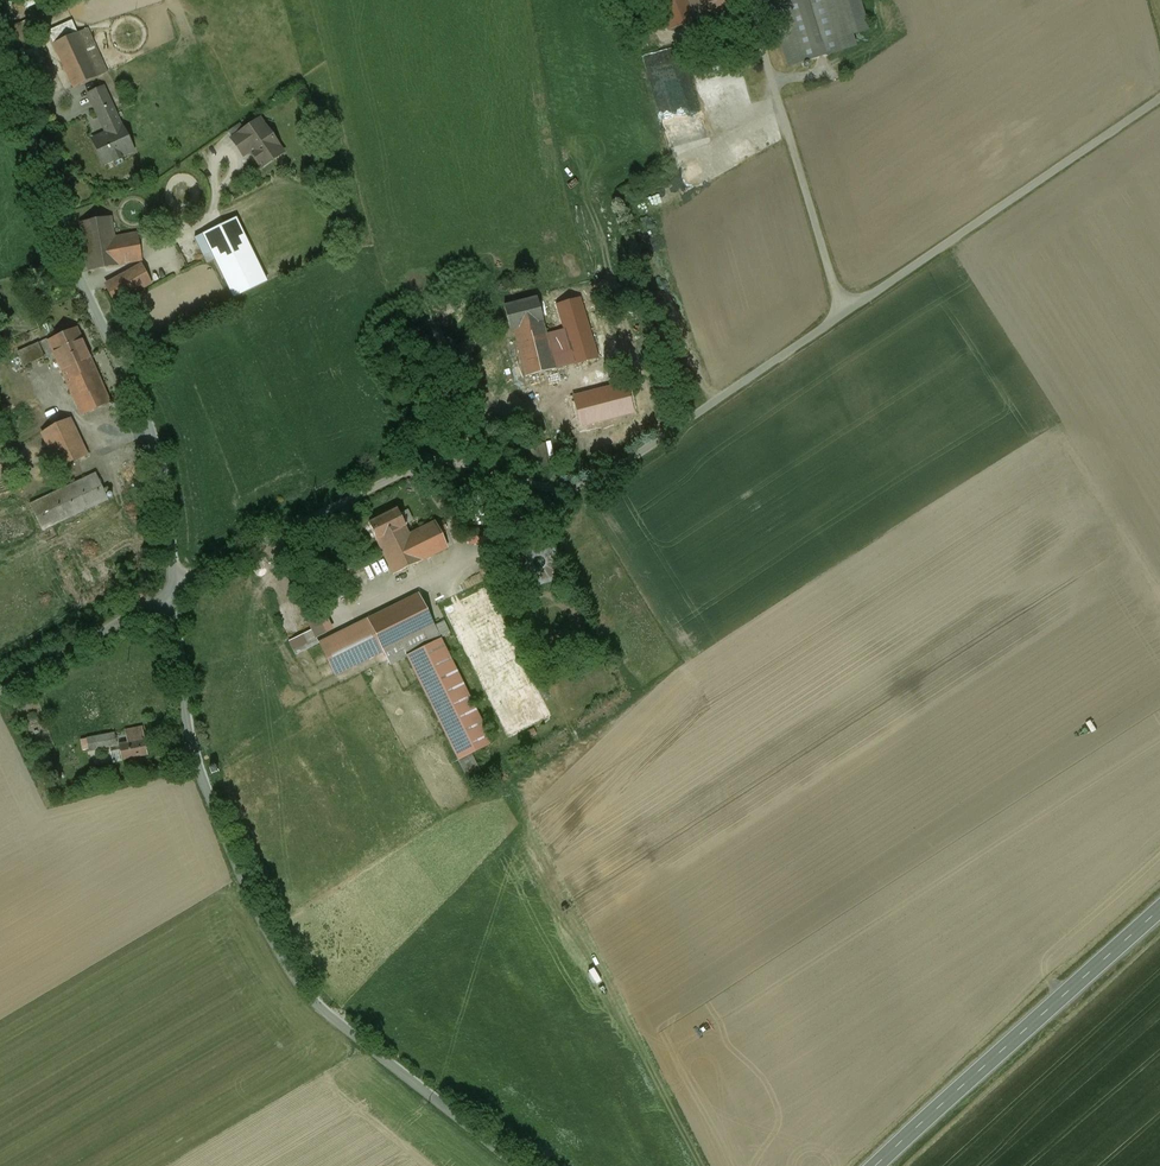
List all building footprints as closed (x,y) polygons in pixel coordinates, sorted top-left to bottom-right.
[(667,31),(696,21),(688,0),(657,0),(667,31)] [(711,18),(743,7),(741,0),(705,0),(711,18)] [(788,68),(871,33),(861,0),(767,0),(788,68)] [(893,12),(905,8),(903,0),(888,0),(893,12)] [(108,75),(87,29),(79,33),(73,21),(49,32),(74,89),(108,75)] [(686,44),(644,53),(650,79),(692,70),(686,44)] [(710,129),(750,119),(738,76),(709,83),(710,88),(720,85),(721,89),(708,92),(701,94),(710,129)] [(123,122),(106,85),(86,94),(105,133),(91,139),(104,167),(137,152),(123,122)] [(36,89),(25,94),(33,110),(44,105),(36,89)] [(287,153),(261,116),(229,138),(243,158),(250,153),(262,170),(287,153)] [(115,237),(112,217),(79,223),(87,272),(143,261),(138,233),(115,237)] [(268,281),(237,218),(202,234),(233,298),(268,281)] [(142,264),(105,284),(116,305),(153,284),(142,264)] [(597,362),(583,300),(559,305),(565,330),(546,335),(537,299),(504,306),(510,331),(513,330),(524,379),(597,362)] [(111,400),(77,327),(47,340),(53,354),(78,415),(111,400)] [(46,339),(18,352),(25,367),(53,354),(46,339)] [(633,415),(625,383),(573,397),(581,429),(633,415)] [(87,454),(70,418),(37,434),(54,470),(87,454)] [(108,500),(95,473),(30,503),(43,531),(108,500)] [(410,534),(398,511),(366,527),(392,579),(450,550),(435,521),(410,534)] [(139,601),(148,595),(142,585),(132,592),(139,601)] [(494,741),(418,593),(319,643),(337,677),(383,653),(390,666),(406,658),(458,760),(494,741)] [(142,726),(125,730),(127,742),(145,739),(142,726)] [(114,732),(87,737),(90,751),(117,745),(114,732)] [(127,742),(119,743),(122,761),(148,756),(145,739),(127,742)] [(216,766),(210,768),(212,774),(218,772),(216,766)]
